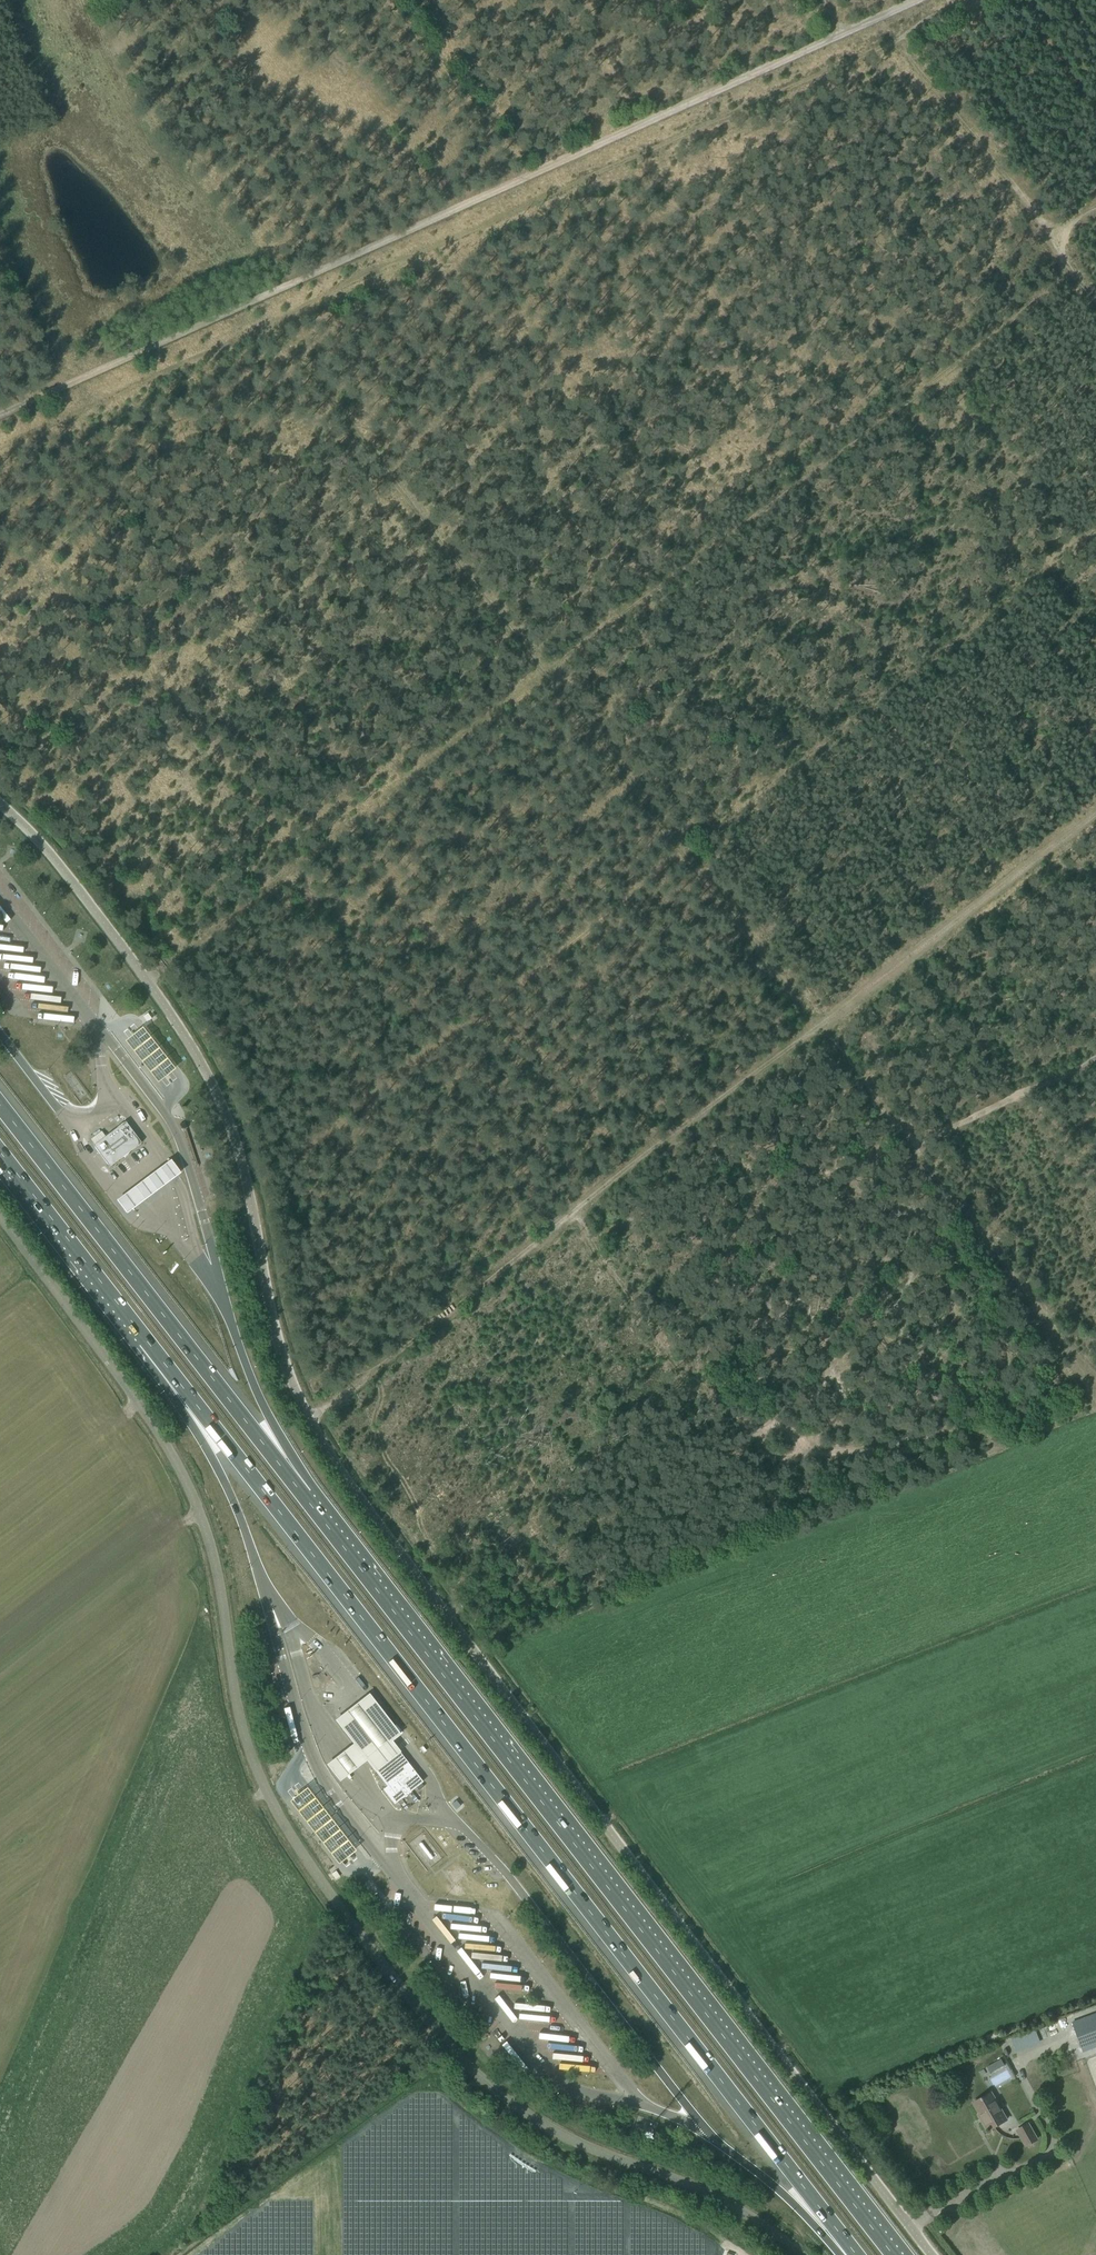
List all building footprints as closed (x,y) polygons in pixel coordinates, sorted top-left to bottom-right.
[(141,1032),(123,1046),(156,1087),(174,1073),(141,1032)] [(141,1142),(126,1122),(94,1145),(109,1166),(141,1142)] [(170,1162),(115,1203),(125,1217),(181,1176),(170,1162)] [(327,1760),(340,1777),(367,1756),(377,1768),(399,1751),(402,1749),(392,1736),(401,1729),(370,1689),(336,1715),(354,1739),(327,1760)] [(422,1781),(399,1751),(377,1768),(375,1769),(387,1786),(383,1789),(394,1803),(422,1781)] [(306,1816),(339,1858),(356,1845),(324,1802),(306,1816)] [(543,2011),(543,2005),(513,2002),(512,2008),(543,2011)] [(1095,2047),(1095,2014),(1073,2022),(1083,2051),(1095,2047)] [(1037,2031),(1011,2037),(1014,2050),(1040,2044),(1037,2031)] [(991,2072),(1005,2063),(1001,2057),(987,2066),(991,2072)] [(1006,2120),(991,2093),(974,2103),(984,2121),(982,2122),(987,2129),(985,2130),(986,2133),(990,2131),(989,2130),(1006,2120)] [(1037,2139),(1028,2124),(1017,2130),(1026,2145),(1037,2139)]
